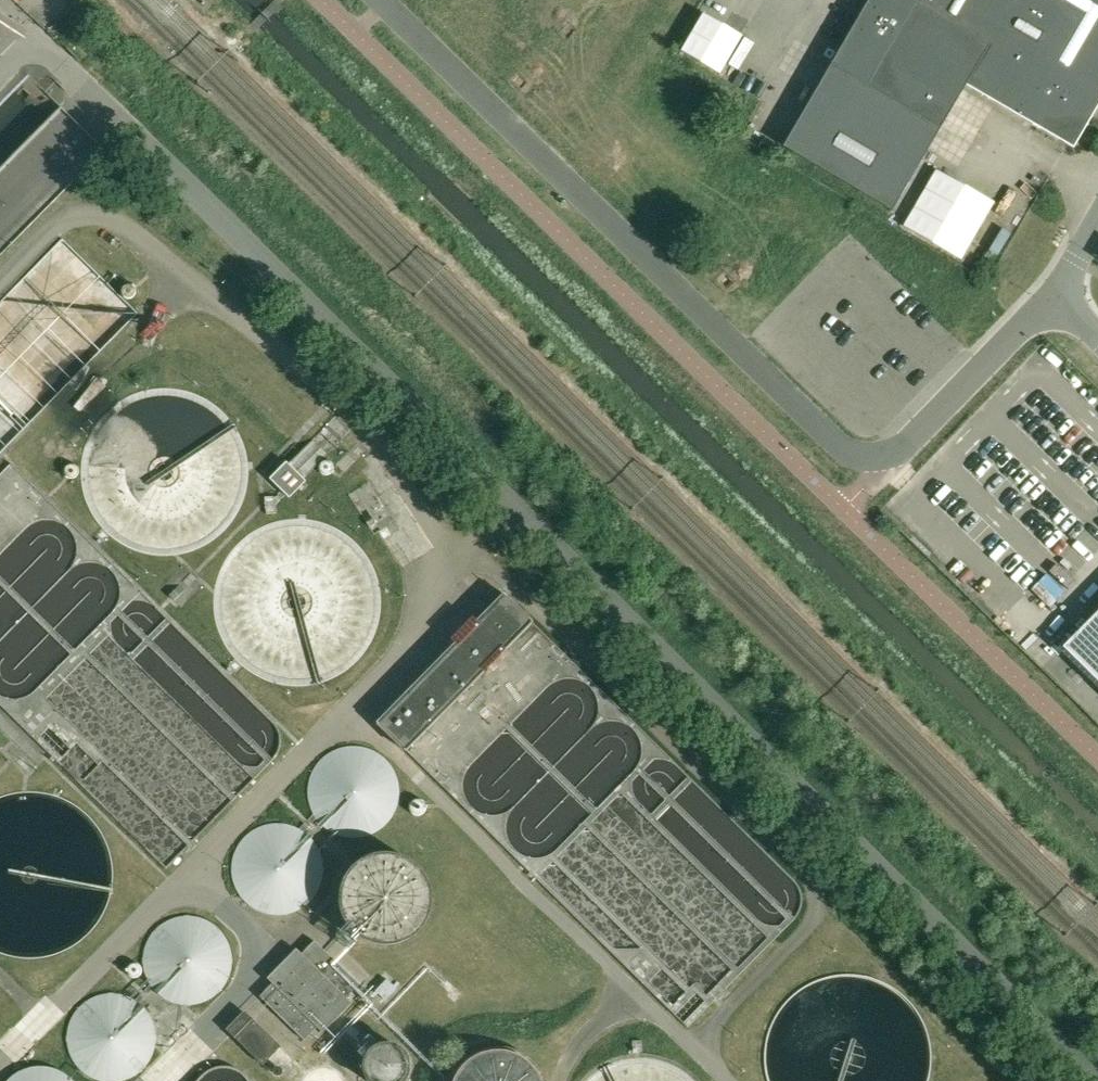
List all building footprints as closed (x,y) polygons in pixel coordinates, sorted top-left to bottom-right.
[(898,200),(965,85),(1073,148),(1097,106),(1097,0),(868,0),(782,147),(865,195),(892,210),(898,200)] [(305,481),(304,479),(329,453),(314,439),(289,465),(286,462),(270,479),(289,497),(305,481)] [(367,509),(361,513),(369,527),(375,523),(367,509)] [(180,584),(169,595),(174,601),(185,589),(180,584)] [(503,593),(500,596),(376,722),(406,751),(533,622),(503,593)] [(1097,682),(1097,610),(1062,647),(1097,682)] [(802,899),(796,885),(533,622),(406,751),(683,1031),(793,922),(799,915),(802,899)] [(390,820),(393,816),(395,811),(397,807),(398,802),(399,797),(399,792),(399,787),(398,782),(397,777),(395,773),(393,768),(390,764),(387,761),(386,759),(382,756),(378,753),(374,751),(370,749),(365,747),(360,746),(355,746),(350,746),(345,747),(341,748),(336,749),(331,752),(327,754),(323,757),(320,761),(317,764),(314,769),(312,773),(310,778),(309,782),(308,787),(308,792),(308,797),(309,802),(310,807),(312,811),(314,815),(317,820),(320,823),(324,827),(328,830),(332,832),(336,834),(341,836),(346,837),(351,838),(356,838),(361,837),(365,836),(370,835),(375,833),(379,830),(383,827),(386,824),(390,820)] [(324,873),(324,868),(324,863),(323,858),(322,854),(320,849),(318,845),(315,841),(312,837),(308,833),(304,830),(300,828),(296,825),(291,824),(286,823),(281,822),(276,822),(271,822),(266,823),(263,824),(262,825),(257,827),(253,829),(249,832),(245,835),(242,839),(239,843),(236,847),(234,852),(233,856),(232,861),(231,866),(231,871),(232,876),(233,881),(235,885),(237,890),(239,894),(242,898),(246,902),(249,905),(253,908),(258,910),(262,912),(267,913),(272,914),(277,915),(282,915),(287,914),(292,913),(296,911),(301,909),(305,906),(309,903),(312,899),(315,896),(318,891),(320,887),(322,882),(323,878),(324,873)] [(414,863),(412,862),(408,859),(404,857),(399,855),(395,854),(390,853),(385,853),(380,853),(375,854),(370,855),(366,857),(361,859),(357,862),(353,865),(350,869),(347,873),(344,877),(342,881),(341,886),(340,891),(339,896),(339,900),(339,905),(340,910),(342,915),(344,919),(346,924),(349,928),(352,931),(356,935),(360,938),(364,940),(369,942),(374,943),(379,944),(383,945),(388,945),(393,944),(398,943),(403,941),(407,939),(411,936),(415,933),(419,930),(422,926),(425,922),(425,921),(427,917),(429,912),(430,908),(431,903),(431,898),(430,893),(429,888),(428,883),(426,879),(424,874),(421,870),(418,866),(414,863)] [(158,926),(155,930),(151,933),(149,937),(146,942),(145,946),(143,951),(143,956),(143,961),(143,965),(144,970),(145,975),(147,979),(149,984),(152,988),(155,991),(159,995),(163,998),(167,1000),(171,1002),(176,1003),(181,1004),(186,1005),(191,1005),(195,1004),(200,1003),(205,1001),(209,999),(213,997),(217,994),(220,990),(223,986),(226,982),(228,978),(230,973),(231,969),(232,964),(232,960),(232,955),(231,950),(230,946),(228,941),(226,937),(223,933),(220,929),(216,926),(212,923),(208,921),(204,918),(199,917),(194,916),(189,915),(185,915),(180,916),(175,917),(170,919),(166,921),(162,923),(158,926)] [(269,978),(273,982),(259,997),(304,1040),(318,1026),(322,1031),(350,1003),(345,998),(359,984),(314,940),(300,954),(296,950),(269,978)] [(127,1079),(129,1079),(133,1076),(137,1074),(141,1071),(144,1067),(147,1063),(150,1059),(152,1055),(154,1050),(155,1046),(156,1041),(156,1038),(155,1033),(155,1028),(153,1023),(152,1019),(149,1015),(147,1011),(143,1007),(140,1004),(136,1001),(132,998),(127,996),(123,995),(118,994),(113,993),(108,993),(104,994),(99,995),(94,996),(90,999),(86,1001),(85,1002),(82,1004),(78,1007),(75,1011),(73,1015),(70,1020),(69,1024),(68,1029),(67,1034),(67,1038),(67,1043),(68,1048),(69,1053),(71,1057),(73,1061),(76,1065),(80,1069),(83,1072),(87,1075),(91,1078),(96,1079),(100,1080),(101,1080),(121,1080),(124,1080),(127,1079)] [(244,1012),(227,1029),(262,1063),(279,1046),(244,1012)] [(410,1066),(409,1063),(409,1059),(407,1056),(405,1053),(403,1050),(401,1048),(398,1046),(395,1044),(391,1043),(388,1043),(384,1043),(381,1043),(377,1044),(374,1046),(371,1048),(369,1050),(367,1053),(365,1056),(364,1059),(363,1063),(363,1066),(363,1070),(364,1073),(365,1077),(367,1080),(368,1080),(404,1080),(406,1079),(407,1076),(409,1073),(409,1069),(410,1066)] [(50,1067),(46,1066),(43,1066),(37,1066),(32,1066),(24,1069),(18,1072),(12,1076),(7,1080),(73,1080),(72,1079),(69,1076),(66,1074),(62,1071),(58,1069),(55,1068),(50,1067)]
